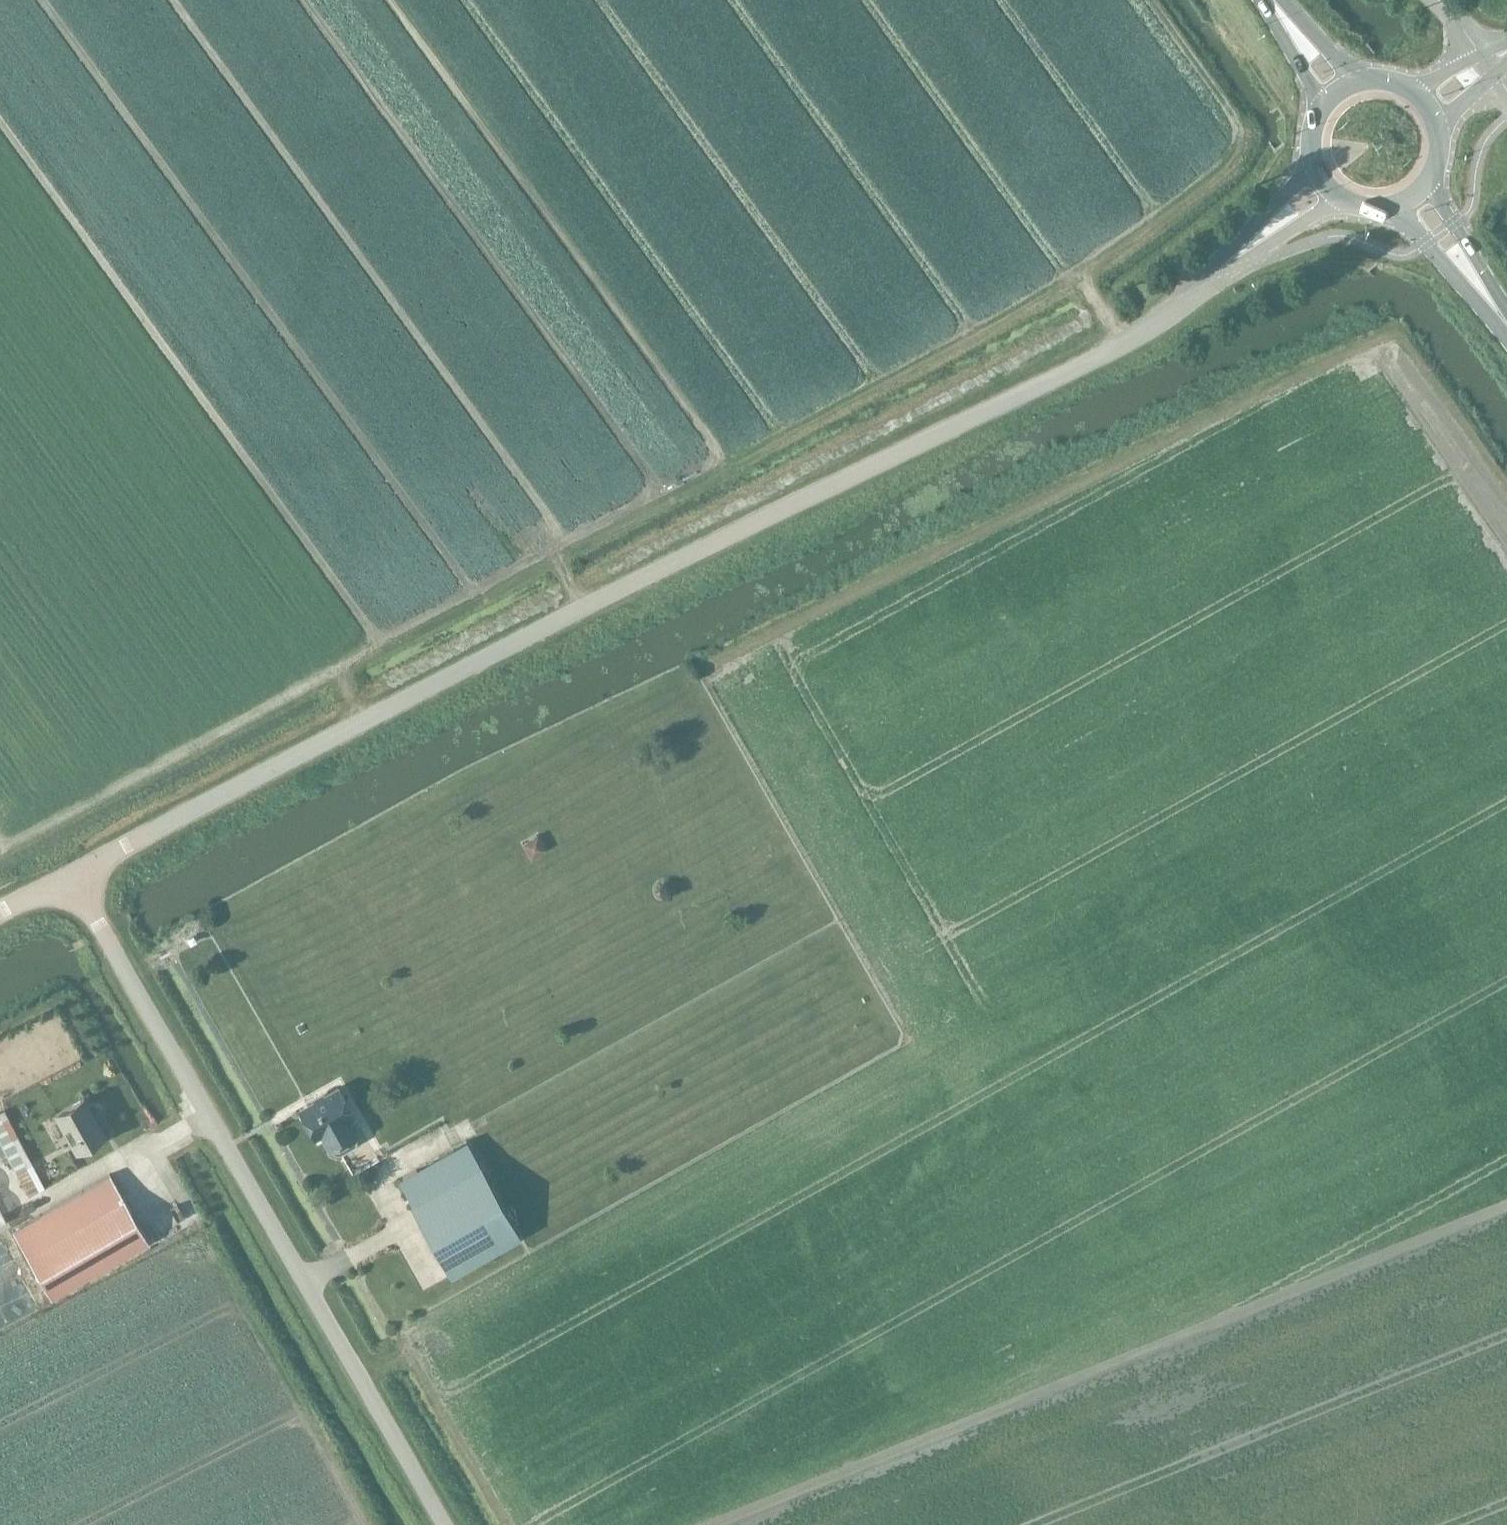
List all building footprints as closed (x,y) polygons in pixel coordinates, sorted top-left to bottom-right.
[(541,827),(526,831),(529,844),(544,841),(541,827)] [(339,1090),(302,1112),(316,1137),(321,1134),(331,1150),(332,1149),(334,1152),(341,1154),(355,1146),(357,1139),(355,1137),(357,1135),(347,1119),(354,1115),(339,1090)] [(56,1114),(76,1151),(105,1135),(84,1098),(56,1114)] [(0,1102),(0,1131),(15,1160),(18,1159),(30,1185),(46,1178),(7,1099),(0,1102)] [(451,1275),(521,1235),(467,1142),(400,1181),(414,1205),(412,1206),(451,1275)] [(14,1231),(52,1298),(148,1241),(110,1174),(14,1231)]
